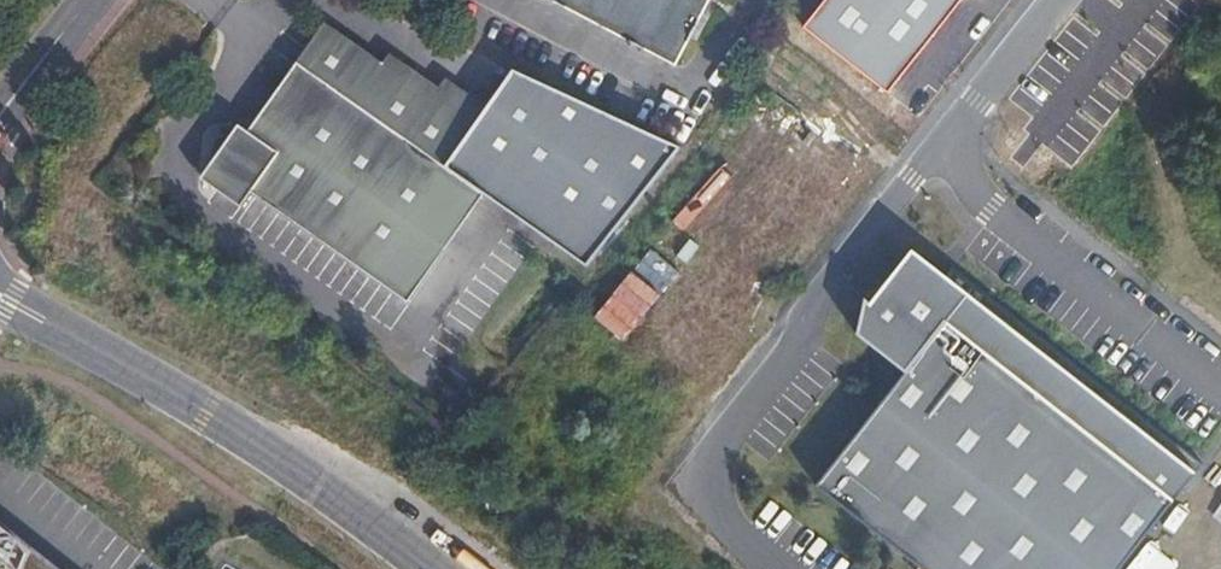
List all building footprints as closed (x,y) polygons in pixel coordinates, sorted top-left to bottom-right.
[(675,66),(709,0),(549,0),(675,66)] [(888,90),(959,0),(826,0),(804,29),(888,90)] [(515,70),(487,108),(446,79),(439,89),(390,53),(383,63),(325,23),(256,118),(258,128),(213,136),(208,186),(239,207),(249,192),(406,301),(483,194),(587,268),(681,149),(515,70)] [(669,289),(680,266),(650,252),(639,275),(669,289)] [(951,267),(940,281),(918,263),(922,258),(918,254),(864,298),(856,334),(904,373),(815,486),(921,568),(1119,568),(1202,464),(951,267)] [(627,342),(666,296),(638,272),(598,317),(627,342)] [(0,521),(0,568),(61,568),(0,521)]
